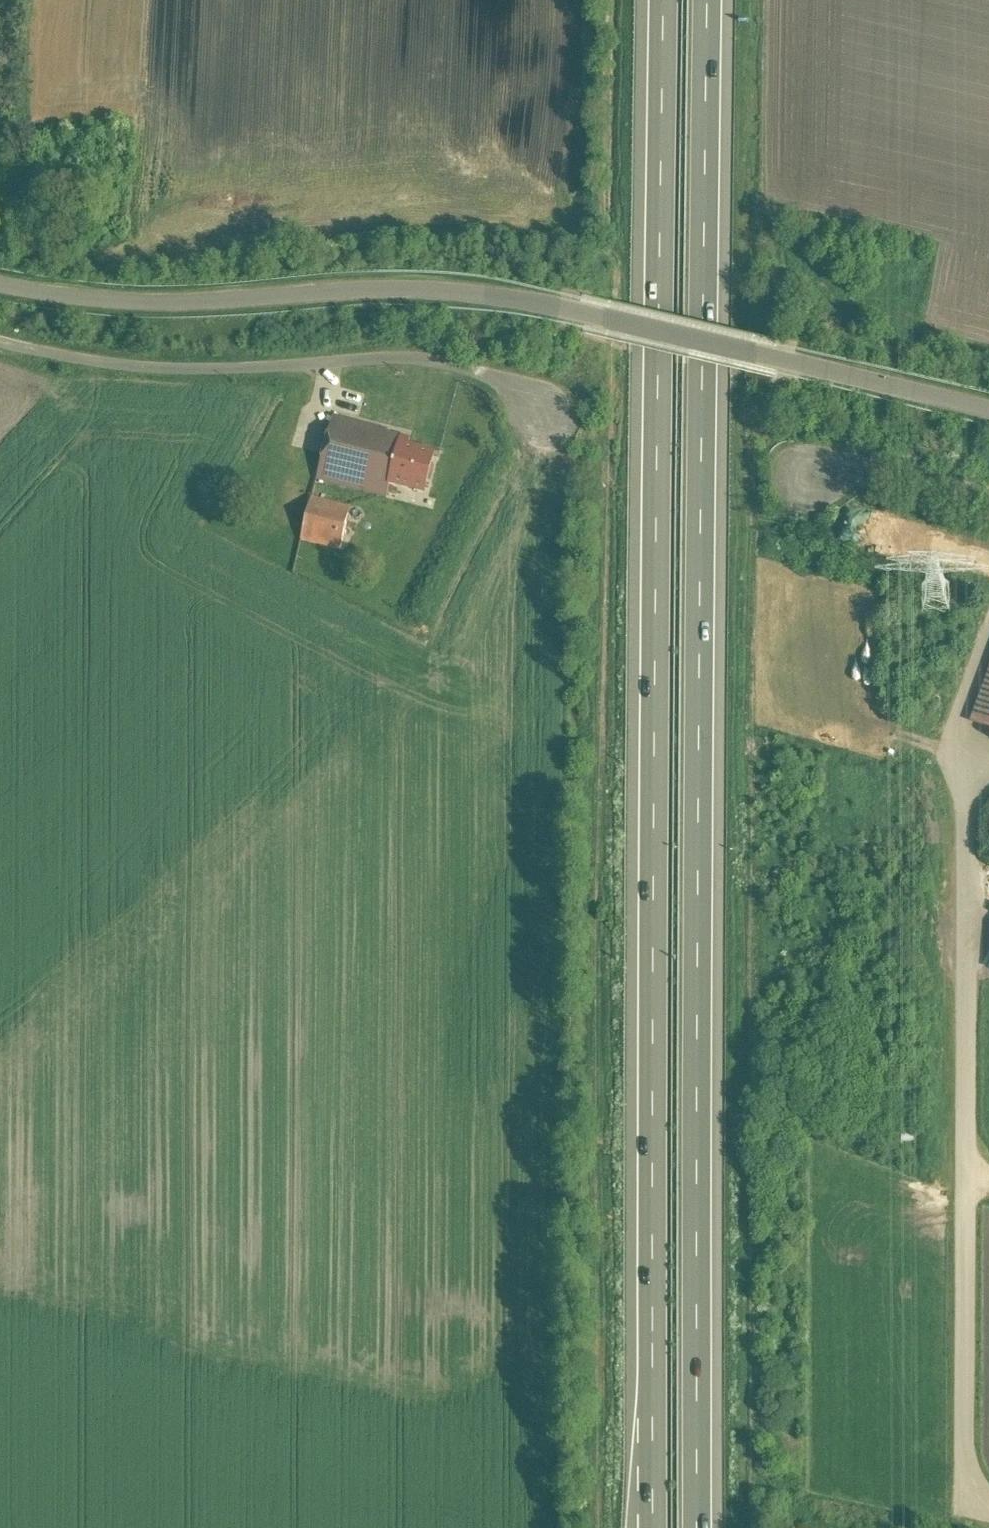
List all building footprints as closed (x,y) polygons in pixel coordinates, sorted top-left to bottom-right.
[(420,499),(431,457),(399,448),(401,440),(388,436),(388,432),(334,418),(313,484),(383,502),(387,491),(420,499)] [(351,510),(309,499),(299,537),(340,549),(351,510)] [(922,586),(925,612),(953,609),(953,601),(952,601),(950,583),(922,586)] [(977,720),(988,725),(988,686),(977,720)]
